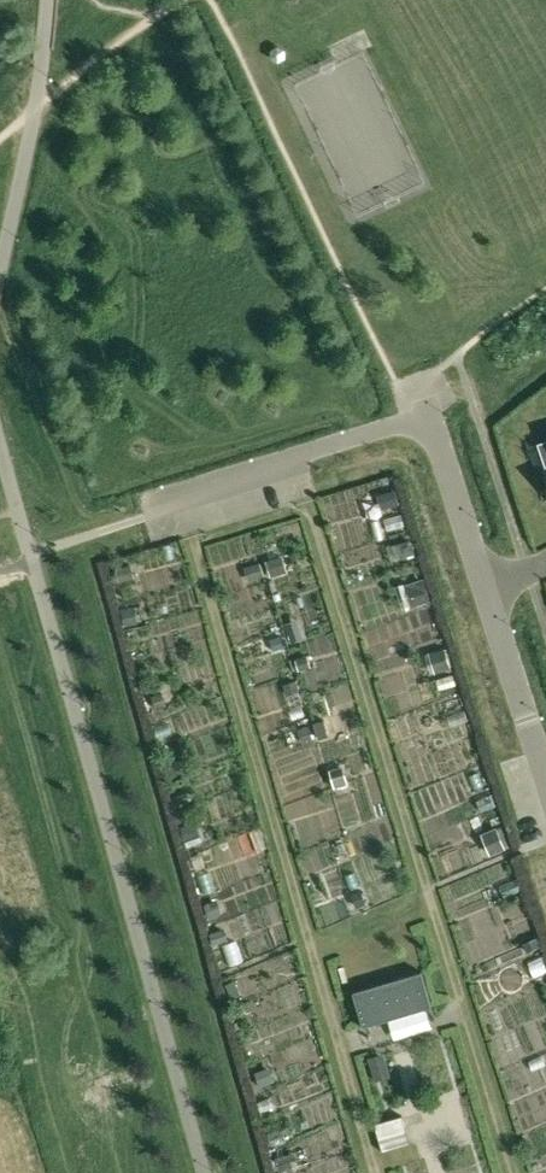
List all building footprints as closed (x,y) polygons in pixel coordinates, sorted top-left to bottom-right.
[(430,603),(424,583),(405,589),(412,609),(430,603)] [(299,631),(288,635),(292,646),(303,642),(299,631)] [(434,673),(450,668),(443,648),(428,653),(434,673)] [(481,837),(490,859),(506,852),(497,830),(481,837)] [(219,915),(214,901),(205,904),(209,918),(219,915)] [(363,1027),(432,1006),(421,971),(352,992),(363,1027)] [(373,1056),(369,1057),(368,1058),(375,1081),(376,1080),(380,1079),(389,1076),(383,1054),(382,1053),(373,1056)] [(382,1151),(410,1143),(402,1115),(374,1124),(382,1151)]
